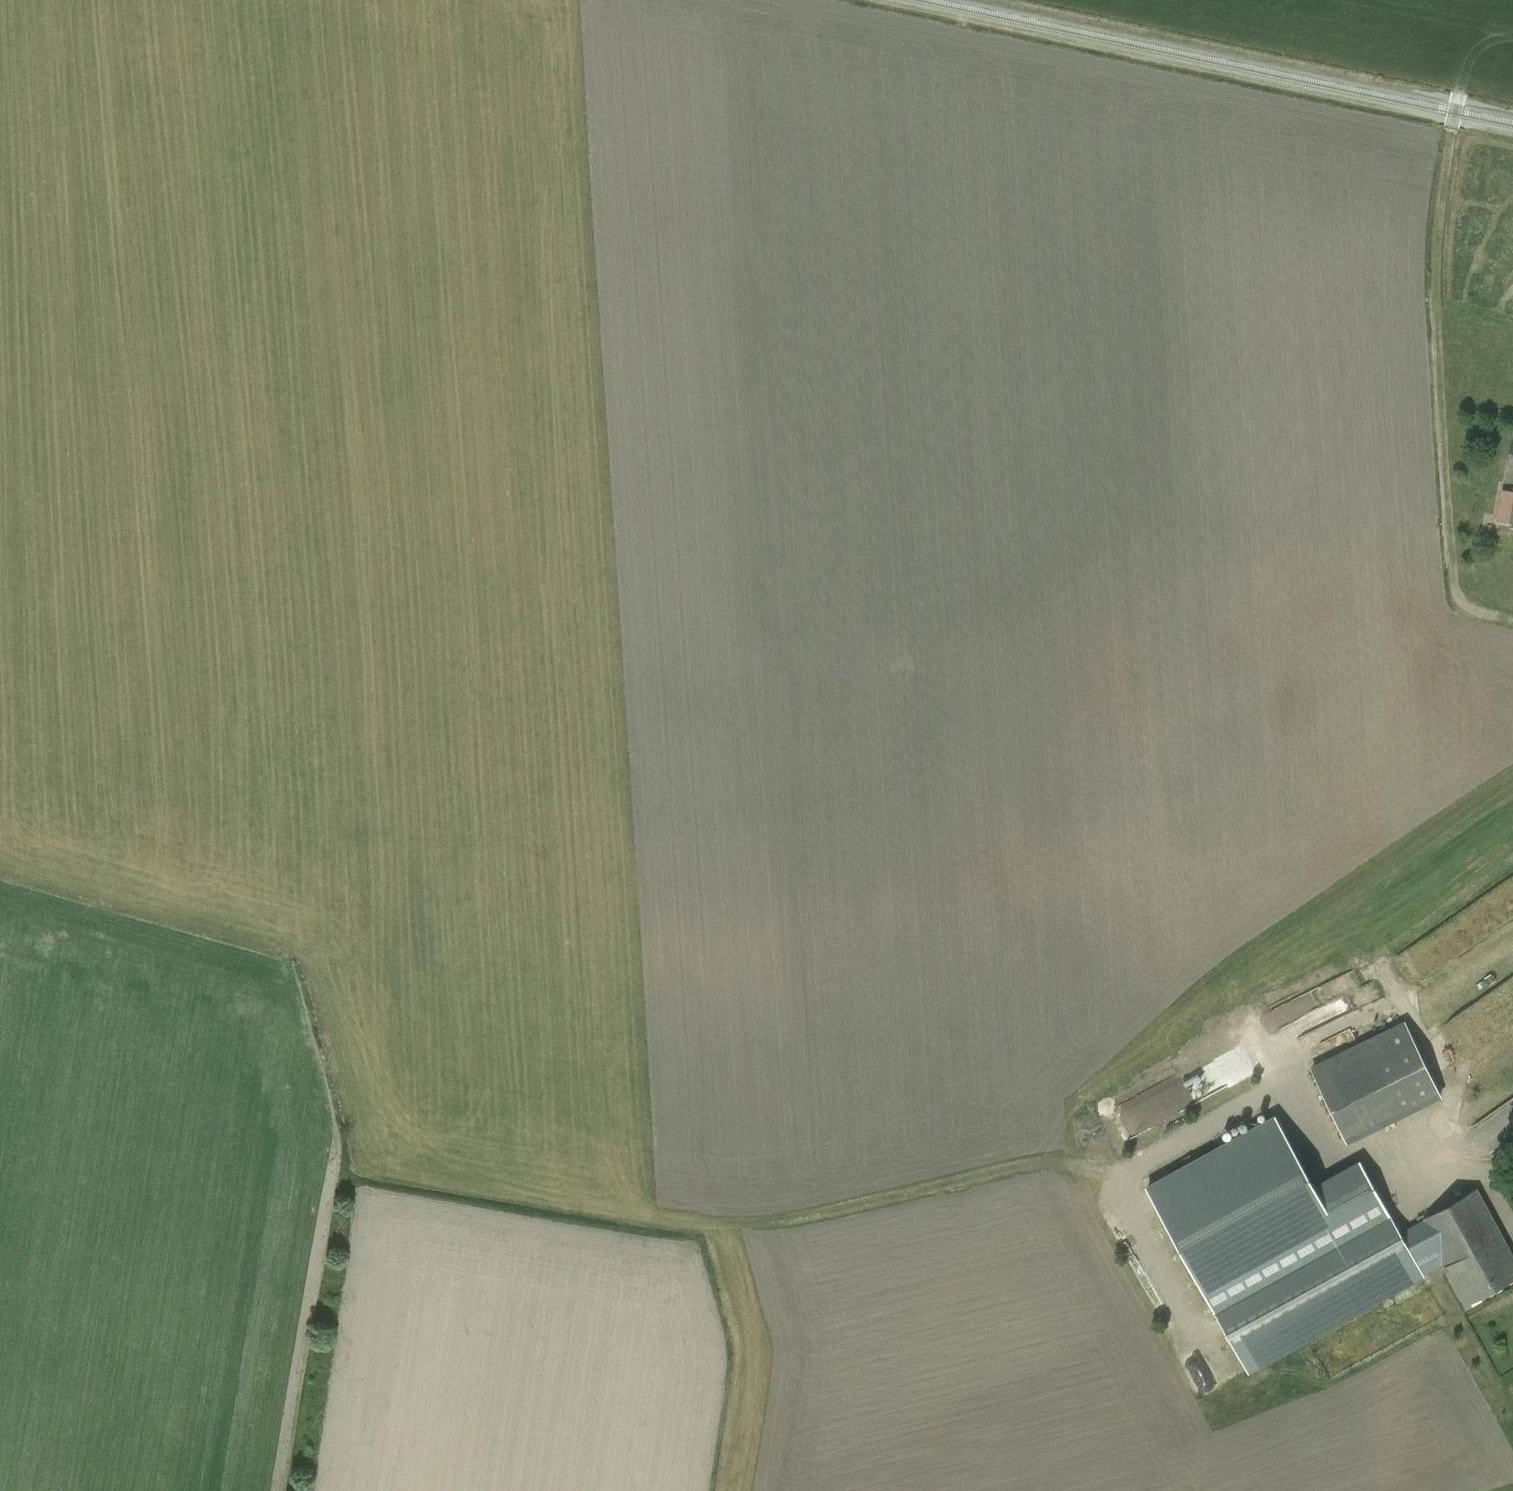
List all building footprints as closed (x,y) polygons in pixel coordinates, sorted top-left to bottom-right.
[(1348,1144),(1442,1098),(1405,1021),(1311,1067),(1348,1144)] [(1420,1270),(1400,1234),(1381,1199),(1362,1164),(1315,1189),(1277,1118),(1148,1188),(1206,1294),(1249,1372),(1423,1275),(1420,1270)] [(1512,1279),(1512,1256),(1477,1190),(1424,1220),(1424,1221),(1400,1234),(1420,1270),(1444,1256),(1449,1265),(1445,1267),(1466,1305),(1512,1279)]
